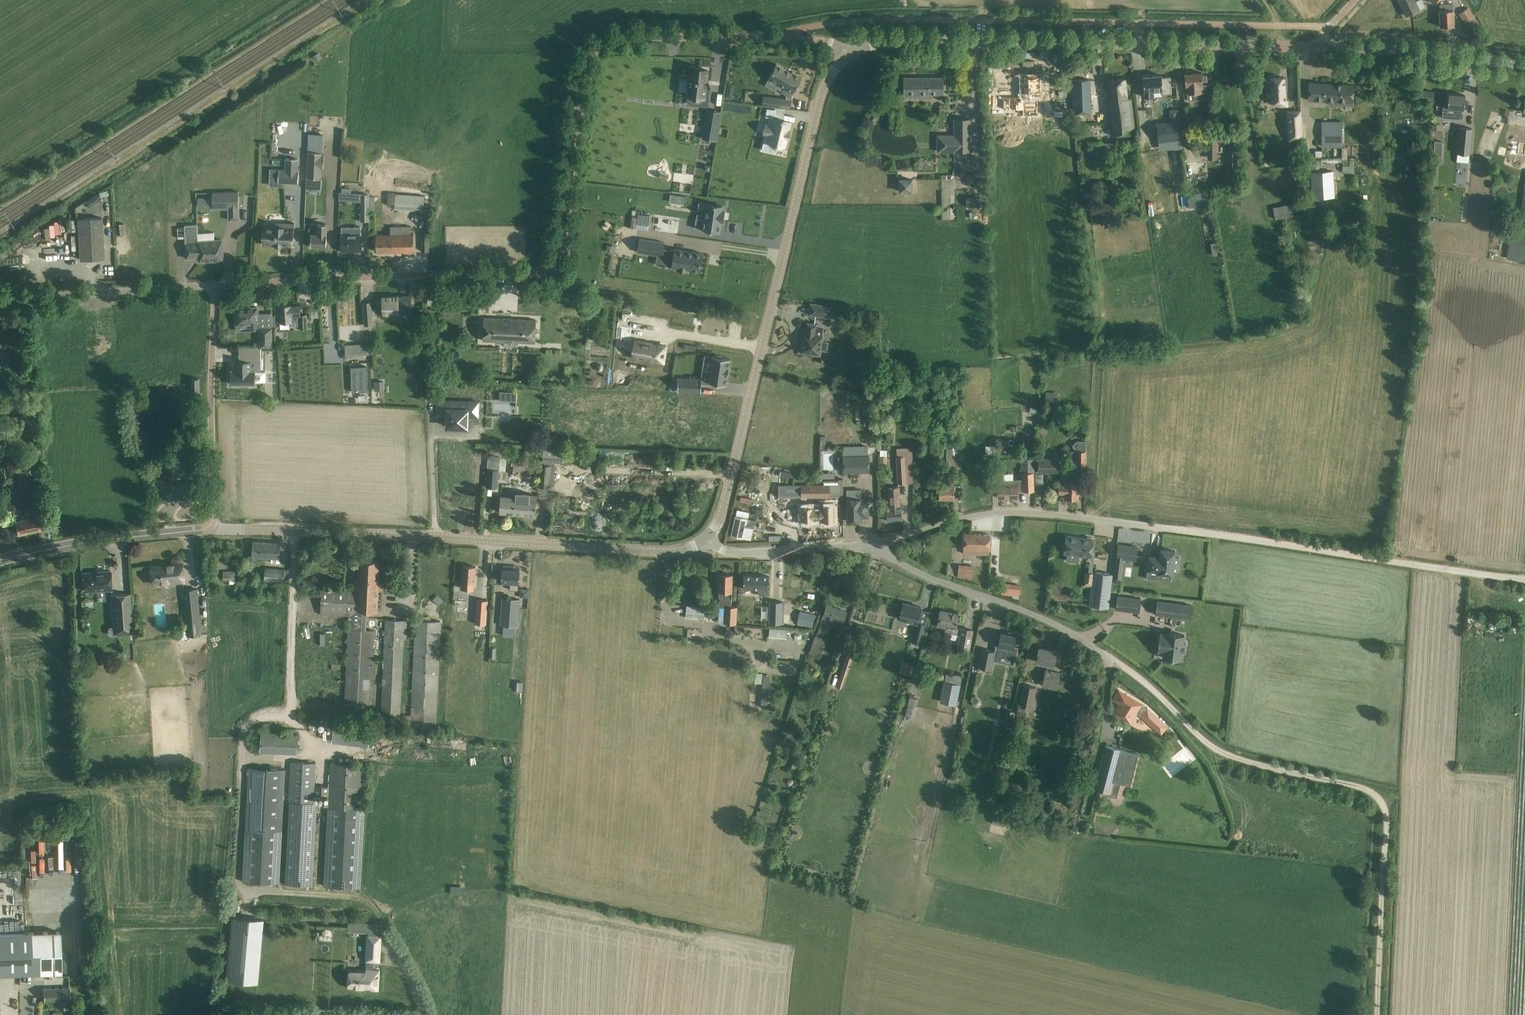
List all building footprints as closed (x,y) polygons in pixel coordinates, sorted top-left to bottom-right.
[(1425,7),(1421,0),(1418,0),(1416,1),(1415,0),(1399,0),(1406,16),(1425,7)] [(1453,4),(1439,4),(1440,27),(1454,26),(1453,4)] [(1481,28),(1468,8),(1459,13),(1472,33),(1481,28)] [(793,72),(793,73),(778,65),(770,79),(778,83),(778,84),(785,88),(782,93),(792,98),(794,93),(795,93),(803,78),(793,72)] [(692,68),(688,96),(699,97),(698,105),(708,107),(711,88),(706,88),(708,70),(692,68)] [(1185,73),(1185,83),(1185,86),(1186,86),(1187,94),(1199,93),(1200,100),(1212,99),(1214,83),(1202,84),(1202,82),(1207,81),(1206,75),(1202,75),(1202,72),(1192,73),(1192,71),(1186,71),(1186,73),(1185,73)] [(1161,75),(1143,76),(1144,91),(1144,92),(1145,97),(1153,97),(1153,90),(1161,90),(1162,94),(1171,94),(1170,76),(1163,77),(1161,77),(1161,75)] [(944,77),(904,77),(903,99),(931,99),(931,94),(944,94),(944,77)] [(1040,77),(1017,77),(1017,93),(1021,94),(1020,122),(1037,122),(1037,115),(1035,114),(1035,107),(1038,107),(1040,77)] [(1125,78),(1107,81),(1113,135),(1134,133),(1131,98),(1127,99),(1125,78)] [(1090,80),(1072,80),(1072,114),(1090,114),(1090,80)] [(1286,80),(1270,80),(1271,82),(1266,82),(1267,104),(1272,104),(1272,106),(1287,106),(1286,80)] [(1309,99),(1353,102),(1353,96),(1354,86),(1310,83),(1309,93),(1309,98),(1309,99)] [(1434,92),(1421,90),(1420,98),(1433,99),(1434,92)] [(1443,107),(1442,118),(1462,120),(1463,109),(1464,105),(1465,95),(1449,94),(1448,104),(1447,108),(1443,107)] [(768,96),(767,106),(785,108),(786,99),(768,96)] [(1148,116),(1157,115),(1156,106),(1147,107),(1148,116)] [(766,134),(763,149),(774,152),(775,145),(777,146),(777,145),(782,146),(784,147),(784,145),(786,140),(786,138),(788,138),(790,131),(788,131),(788,129),(789,124),(790,122),(788,121),(784,120),(781,119),(781,120),(773,118),(775,110),(767,109),(766,116),(770,117),(768,125),(765,125),(763,133),(766,134)] [(1300,111),(1287,111),(1289,136),(1301,135),(1300,111)] [(708,112),(703,138),(715,140),(720,114),(708,112)] [(937,143),(937,151),(971,151),(971,119),(955,118),(955,135),(946,135),(946,143),(937,143)] [(1054,121),(1045,121),(1046,134),(1054,134),(1054,132),(1054,128),(1054,121)] [(1178,121),(1156,124),(1158,141),(1173,140),(1174,149),(1181,148),(1178,121)] [(1040,134),(1040,125),(1023,125),(1023,134),(1040,134)] [(1472,128),(1460,127),(1457,153),(1469,154),(1472,128)] [(1236,165),(1236,130),(1208,130),(1208,151),(1217,151),(1217,141),(1228,141),(1228,165),(1236,165)] [(1322,133),(1322,146),(1342,146),(1342,133),(1322,133)] [(1433,155),(1441,156),(1442,141),(1434,141),(1433,155)] [(323,168),(324,155),(322,154),(322,153),(308,152),(307,178),(313,178),(321,178),(321,168),(323,168)] [(279,170),(278,182),(298,183),(299,171),(297,171),(298,159),(286,158),(285,170),(279,170)] [(1187,163),(1190,188),(1210,186),(1209,176),(1201,177),(1199,161),(1187,163)] [(1333,171),(1311,173),(1313,198),(1334,197),(1333,171)] [(900,179),(900,191),(912,191),(912,179),(900,179)] [(1183,192),(1183,206),(1209,205),(1208,191),(1183,192)] [(239,208),(238,192),(212,192),(213,208),(239,208)] [(339,192),(338,201),(347,201),(347,193),(339,192)] [(424,211),(425,193),(399,192),(398,194),(389,194),(389,206),(395,206),(395,209),(424,211)] [(360,221),(369,221),(369,224),(369,233),(374,233),(375,197),(369,196),(369,194),(361,194),(360,221)] [(1293,203),(1278,205),(1280,218),(1295,216),(1293,203)] [(707,204),(705,220),(696,218),(694,228),(719,232),(721,222),(723,222),(724,210),(723,210),(723,206),(707,204)] [(654,217),(652,231),(677,235),(679,221),(654,217)] [(102,218),(77,219),(80,259),(104,258),(102,218)] [(264,226),(264,244),(275,245),(275,246),(282,246),(282,247),(283,245),(292,246),(292,238),(294,238),(295,223),(276,222),(275,227),(264,226)] [(214,240),(214,232),(198,233),(197,224),(184,225),(186,258),(199,258),(199,261),(223,260),(222,240),(214,240)] [(327,233),(326,233),(326,224),(311,224),(311,226),(311,228),(309,228),(309,239),(311,239),(311,246),(312,246),(312,247),(318,248),(318,247),(318,246),(327,246),(327,233)] [(390,234),(376,234),(376,242),(376,252),(414,251),(414,241),(413,234),(411,234),(411,226),(390,226),(390,234)] [(361,227),(341,227),(341,235),(341,251),(349,251),(349,248),(361,248),(361,235),(361,227)] [(1510,233),(1506,258),(1524,261),(1524,235),(1510,233)] [(57,235),(59,252),(66,251),(65,241),(64,241),(63,235),(57,235)] [(689,269),(701,271),(704,253),(674,249),(674,250),(664,249),(665,243),(639,239),(637,252),(663,256),(663,257),(673,259),(672,267),(677,267),(677,270),(688,271),(689,269)] [(735,268),(736,257),(723,256),(722,266),(735,268)] [(492,294),(472,293),(471,304),(491,305),(492,294)] [(382,302),(375,302),(376,312),(383,311),(383,314),(399,313),(399,319),(413,318),(411,296),(399,296),(398,296),(390,296),(390,300),(382,300),(382,302)] [(372,325),(371,302),(363,303),(364,325),(372,325)] [(832,306),(810,302),(808,314),(830,318),(832,306)] [(280,306),(275,306),(276,315),(276,322),(292,322),(291,316),(301,315),(300,305),(291,305),(280,306)] [(235,313),(234,316),(234,319),(235,321),(236,321),(237,325),(246,325),(246,330),(255,330),(255,324),(259,324),(258,317),(258,307),(236,309),(236,313),(235,313)] [(307,315),(299,315),(300,329),(307,328),(307,315)] [(484,318),(483,341),(503,341),(503,337),(505,337),(516,338),(518,338),(518,342),(535,343),(536,320),(511,319),(511,320),(509,320),(504,320),(504,319),(484,318)] [(802,347),(804,347),(803,352),(820,354),(820,349),(826,350),(828,342),(822,341),(824,326),(808,323),(806,333),(804,333),(802,347)] [(273,326),(258,326),(258,347),(273,347),(273,326)] [(619,326),(616,347),(629,349),(632,328),(619,326)] [(636,341),(633,357),(641,359),(663,362),(666,346),(636,341)] [(369,354),(368,344),(345,345),(346,355),(369,354)] [(248,347),(248,359),(261,359),(261,347),(248,347)] [(221,348),(221,360),(234,361),(234,348),(221,348)] [(678,377),(678,391),(700,392),(701,392),(701,383),(709,383),(709,382),(726,385),(726,384),(728,375),(729,368),(730,360),(730,359),(721,357),(721,356),(715,355),(715,356),(712,356),(712,357),(709,376),(702,375),(701,379),(679,378),(679,377),(678,377)] [(229,374),(229,381),(231,381),(231,384),(240,384),(240,386),(249,386),(249,384),(255,384),(255,371),(251,371),(251,361),(235,361),(235,371),(231,371),(231,374),(229,374)] [(366,366),(351,367),(352,392),(368,391),(366,366)] [(874,373),(867,366),(862,371),(868,378),(874,373)] [(617,371),(615,383),(641,387),(642,375),(617,371)] [(199,392),(199,378),(191,379),(192,392),(199,392)] [(383,381),(374,381),(374,390),(384,390),(383,381)] [(1056,394),(1046,394),(1046,405),(1056,406),(1056,394)] [(478,402),(438,401),(437,415),(448,416),(447,426),(467,427),(468,416),(478,417),(478,402)] [(1036,432),(1026,432),(1027,441),(1036,441),(1036,432)] [(564,447),(544,445),(542,460),(562,462),(564,447)] [(904,447),(896,448),(897,456),(896,456),(898,483),(906,483),(904,447)] [(1086,451),(1077,451),(1077,450),(1077,468),(1086,468),(1086,451)] [(201,452),(187,453),(187,464),(202,462),(201,452)] [(167,458),(167,459),(171,463),(175,463),(175,456),(175,455),(167,455),(167,458)] [(868,456),(843,456),(843,472),(869,471),(868,456)] [(961,458),(946,457),(946,470),(961,471),(961,458)] [(1022,480),(998,480),(998,486),(997,486),(998,498),(1018,497),(1018,491),(1034,491),(1033,458),(1022,459),(1022,473),(1022,480)] [(1061,472),(1061,459),(1039,458),(1039,471),(1061,472)] [(550,464),(539,464),(538,486),(549,487),(550,464)] [(202,465),(189,466),(189,474),(203,473),(202,465)] [(499,470),(488,469),(486,487),(497,488),(499,470)] [(1065,498),(1078,499),(1078,482),(1077,482),(1077,480),(1078,480),(1078,471),(1063,470),(1063,484),(1059,484),(1059,493),(1065,493),(1065,498)] [(954,480),(939,480),(939,499),(954,499),(954,480)] [(198,498),(196,482),(174,483),(175,491),(168,492),(168,500),(198,498)] [(840,497),(840,484),(801,484),(801,497),(840,497)] [(800,499),(800,487),(778,487),(778,499),(800,499)] [(900,507),(899,487),(889,487),(890,507),(886,508),(887,521),(902,520),(901,507),(900,507)] [(847,509),(845,509),(845,512),(845,518),(847,518),(847,521),(857,521),(861,521),(862,521),(862,520),(862,518),(862,517),(868,517),(868,512),(868,499),(861,499),(861,489),(847,490),(847,499),(846,499),(846,502),(847,509)] [(522,505),(523,495),(520,494),(520,498),(501,496),(500,512),(515,513),(515,504),(522,505)] [(537,496),(523,495),(522,505),(515,504),(515,513),(535,515),(537,496)] [(46,518),(41,499),(34,501),(35,507),(24,509),(27,519),(15,522),(18,535),(41,530),(39,520),(46,518)] [(833,502),(823,502),(823,509),(814,509),(813,509),(813,521),(823,520),(823,521),(834,521),(833,502)] [(735,516),(731,536),(743,538),(745,526),(754,527),(755,520),(735,516)] [(964,533),(963,553),(971,554),(989,555),(989,550),(990,535),(977,534),(964,533)] [(1086,538),(1066,536),(1064,553),(1067,553),(1066,560),(1078,562),(1079,555),(1091,556),(1093,539),(1092,539),(1092,537),(1087,537),(1086,538)] [(271,558),(271,563),(280,563),(281,543),(253,541),(252,556),(271,558)] [(1138,547),(1118,545),(1116,557),(1136,560),(1138,547)] [(1175,551),(1161,549),(1160,557),(1149,556),(1147,570),(1158,571),(1158,573),(1172,575),(1172,571),(1178,571),(1180,558),(1174,557),(1175,551)] [(379,562),(360,561),(359,579),(355,579),(354,589),(322,587),(320,614),(349,615),(346,677),(373,678),(375,631),(365,631),(366,611),(377,612),(379,562)] [(185,581),(183,565),(161,567),(160,565),(151,566),(153,584),(185,581)] [(973,566),(959,565),(958,577),(972,578),(973,566)] [(475,583),(476,567),(463,566),(462,582),(462,588),(474,589),(474,583),(475,583)] [(520,567),(503,566),(502,568),(501,581),(510,582),(510,589),(518,590),(520,570),(520,567)] [(285,575),(285,570),(265,568),(264,580),(284,581),(285,575)] [(112,589),(110,571),(82,573),(84,591),(112,589)] [(236,580),(236,571),(223,571),(223,580),(236,580)] [(1112,574),(1093,572),(1090,605),(1108,608),(1112,574)] [(731,607),(732,575),(719,575),(718,607),(725,607),(725,623),(736,623),(737,607),(731,607)] [(759,595),(768,595),(768,588),(769,588),(769,576),(744,575),(743,588),(759,588),(759,595)] [(1001,594),(1019,596),(1020,587),(1002,585),(1001,594)] [(197,589),(183,590),(188,636),(201,634),(197,589)] [(132,634),(130,594),(112,595),(115,635),(132,634)] [(748,612),(760,612),(760,617),(768,617),(769,602),(758,602),(758,596),(748,596),(748,612)] [(1141,599),(1117,596),(1115,609),(1139,612),(1141,599)] [(517,626),(520,599),(503,598),(501,625),(517,626)] [(477,600),(475,623),(486,624),(488,600),(477,600)] [(770,601),(769,623),(783,624),(784,604),(782,604),(782,602),(770,601)] [(1192,605),(1157,601),(1155,614),(1191,619),(1192,605)] [(898,617),(917,622),(914,636),(912,642),(921,644),(927,621),(929,612),(920,609),(921,607),(903,603),(902,608),(901,608),(900,610),(900,609),(898,617)] [(847,611),(827,604),(823,615),(819,628),(828,631),(832,618),(843,622),(847,611)] [(704,619),(705,613),(686,611),(685,617),(704,619)] [(800,611),(797,623),(813,627),(816,614),(800,611)] [(938,621),(938,624),(946,626),(945,632),(951,633),(960,635),(958,648),(968,650),(970,640),(972,630),(961,628),(956,627),(958,614),(940,611),(938,621)] [(406,639),(407,620),(385,619),(380,724),(400,725),(400,714),(404,639),(406,639)] [(441,621),(415,620),(410,715),(410,725),(410,728),(436,729),(441,621)] [(770,637),(788,637),(788,628),(770,627),(770,637)] [(998,645),(998,646),(996,656),(1014,659),(1017,647),(1013,647),(1016,636),(1015,635),(1015,633),(1009,632),(1008,634),(1001,632),(999,638),(996,638),(994,644),(998,645)] [(1184,635),(1166,633),(1165,640),(1159,639),(1157,651),(1163,652),(1163,657),(1181,660),(1182,652),(1184,652),(1186,643),(1183,642),(1184,635)] [(815,635),(805,664),(815,668),(818,656),(820,657),(826,639),(815,635)] [(1056,651),(1039,648),(1036,662),(1047,664),(1046,670),(1046,669),(1043,683),(1057,686),(1060,672),(1052,671),(1056,651)] [(837,687),(841,688),(853,650),(849,649),(837,687)] [(995,652),(982,650),(979,668),(991,671),(995,652)] [(900,672),(912,675),(916,664),(903,660),(900,672)] [(756,682),(763,683),(762,706),(770,706),(771,674),(756,673),(756,682)] [(960,684),(944,681),(939,701),(956,705),(960,684)] [(1023,684),(1018,705),(1032,708),(1037,687),(1023,684)] [(1113,699),(1120,703),(1114,713),(1131,723),(1137,712),(1140,714),(1140,715),(1140,716),(1161,734),(1168,726),(1147,707),(1146,707),(1142,705),(1143,704),(1118,689),(1113,699)] [(908,713),(915,714),(917,697),(909,697),(908,713)] [(1015,712),(1007,710),(1005,719),(1013,721),(1015,712)] [(1022,723),(1018,742),(1028,744),(1032,725),(1022,723)] [(297,753),(298,735),(262,733),(261,751),(297,753)] [(1138,753),(1106,745),(1095,789),(1113,793),(1116,781),(1130,785),(1138,753)] [(285,884),(308,886),(313,886),(318,803),(314,802),(314,795),(328,796),(323,886),(361,888),(365,808),(361,808),(364,765),(330,763),(330,774),(329,786),(315,786),(316,773),(316,763),(291,762),(285,884)] [(243,881),(243,882),(280,884),(280,883),(284,810),(286,770),(249,767),(247,808),(243,881)] [(1004,827),(1007,817),(995,813),(992,824),(1004,827)] [(232,916),(227,980),(258,983),(263,919),(232,916)] [(348,922),(348,933),(368,934),(369,923),(348,922)] [(61,972),(60,931),(0,933),(0,974),(61,972)] [(380,939),(368,938),(367,959),(379,960),(380,939)] [(380,969),(365,968),(365,971),(348,970),(347,987),(371,988),(371,990),(379,990),(380,969)] [(46,989),(44,989),(44,988),(43,988),(44,1001),(45,1001),(56,1000),(55,988),(46,989)] [(69,988),(55,988),(56,1000),(69,1000),(70,1000),(69,988)]
